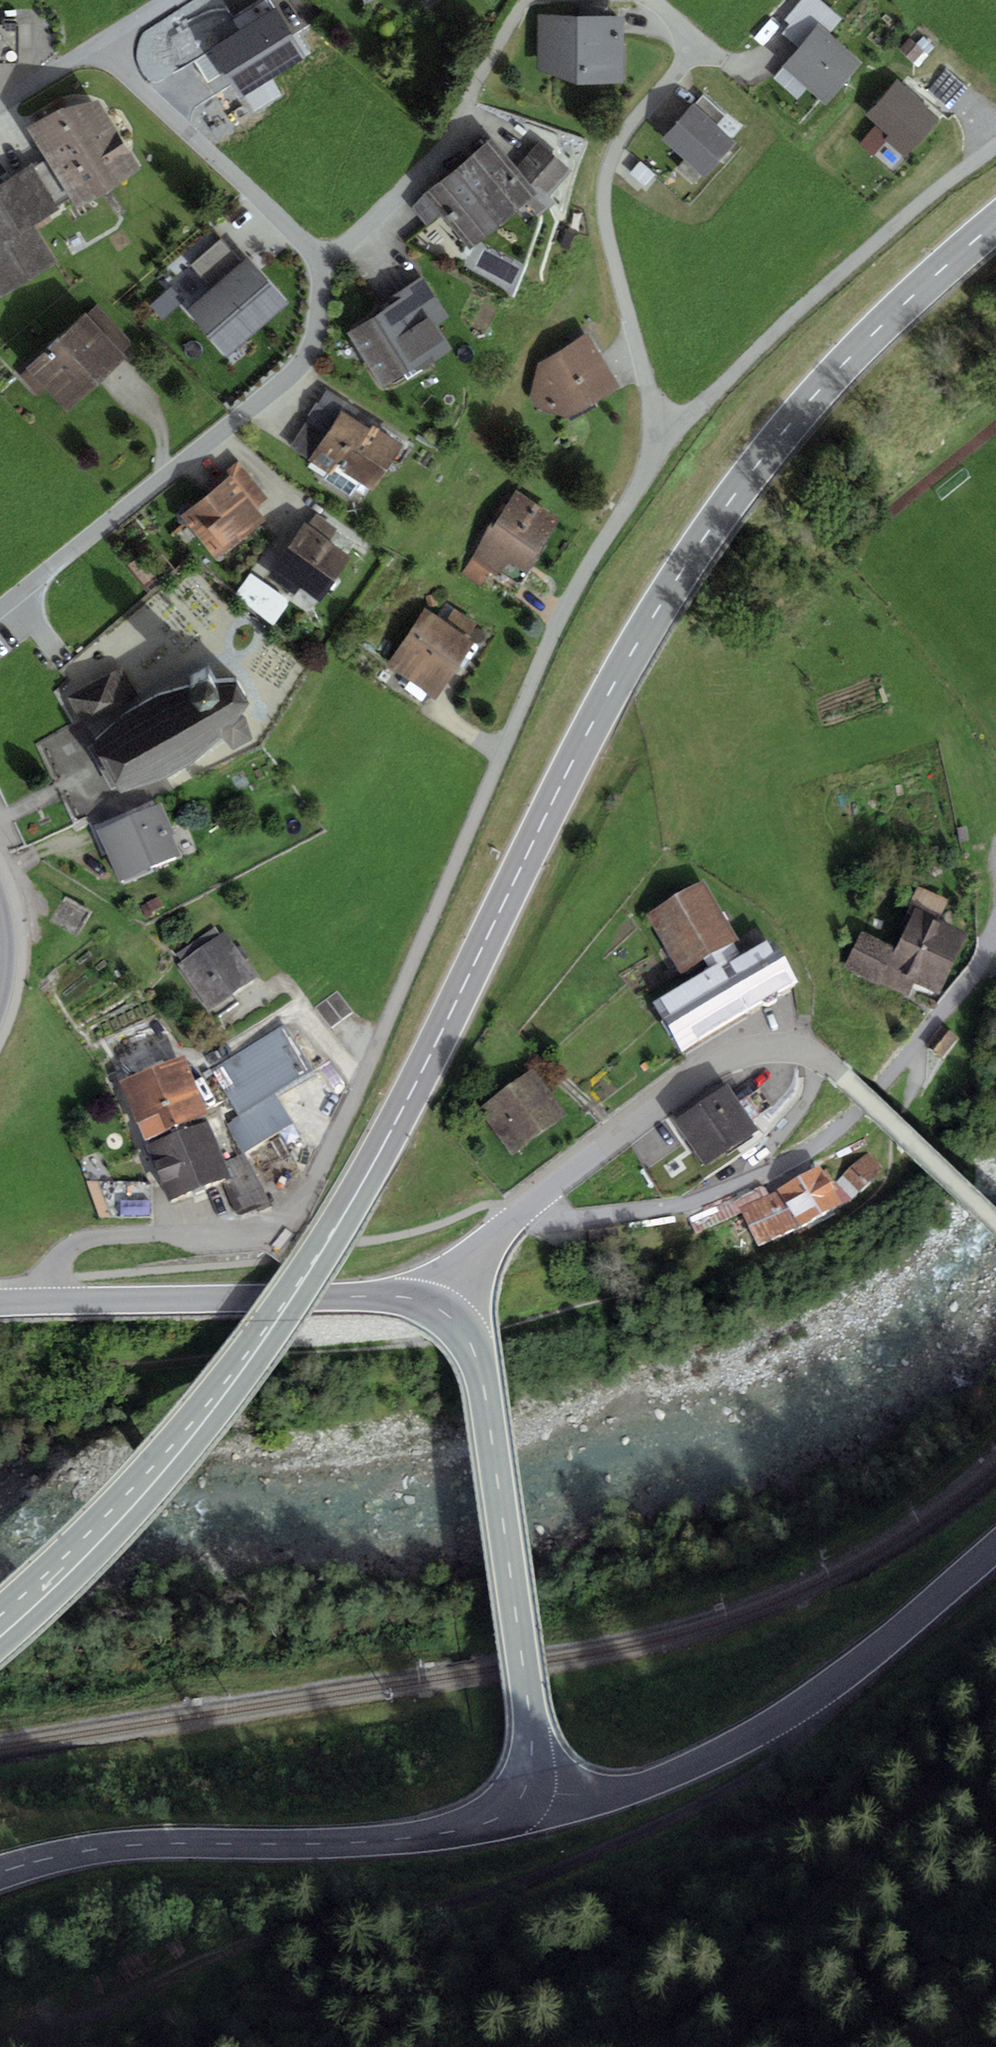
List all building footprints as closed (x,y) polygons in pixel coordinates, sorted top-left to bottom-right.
[(307,58),(276,7),(273,9),(268,0),(265,0),(233,19),(240,29),(270,79),(307,58)] [(828,33),(841,17),(820,0),(802,0),(786,19),(790,23),(781,33),(799,48),(818,25),(828,33)] [(623,17),(538,15),(537,70),(624,84),(623,17)] [(826,105),(863,63),(828,33),(818,25),(799,48),(782,68),(808,90),(826,105)] [(240,98),(270,79),(240,29),(209,48),(240,98)] [(917,44),(927,54),(934,47),(924,37),(917,44)] [(910,38),(899,49),(918,66),(928,55),(927,54),(917,44),(910,38)] [(808,90),(782,68),(773,78),(799,100),(808,90)] [(941,118),(897,80),(865,116),(877,126),(888,136),(885,140),(886,141),(905,158),(909,154),(941,118)] [(702,95),(693,104),(716,125),(725,116),(702,95)] [(140,169),(99,100),(61,107),(27,128),(45,158),(69,196),(76,208),(140,169)] [(693,104),(661,140),(704,178),(736,142),(716,125),(693,104)] [(885,140),(888,136),(877,126),(858,145),(871,157),(886,141),(885,140)] [(528,202),(538,194),(516,170),(488,139),(424,196),(410,208),(427,227),(440,215),(473,251),(528,202)] [(538,144),(516,170),(538,194),(528,202),(540,218),(556,204),(550,196),(571,172),(538,144)] [(45,158),(0,186),(0,296),(1,297),(57,262),(34,226),(59,211),(55,205),(69,196),(45,158)] [(655,173),(641,161),(630,175),(644,187),(655,173)] [(212,290),(243,262),(222,239),(191,266),(212,290)] [(226,359),(289,302),(248,257),(243,262),(212,290),(185,314),(226,359)] [(418,371),(452,350),(437,325),(449,318),(424,276),(390,297),(395,305),(382,313),(348,334),(381,389),(416,367),(418,371)] [(148,307),(160,321),(183,299),(171,286),(148,307)] [(69,412),(127,358),(124,354),(133,345),(98,307),(88,316),(85,313),(27,367),(30,370),(21,378),(37,395),(45,387),(69,412)] [(621,388),(587,334),(538,364),(530,399),(537,410),(571,419),(621,388)] [(369,429),(372,424),(375,421),(328,390),(318,405),(337,418),(341,411),(369,429)] [(289,447),(307,460),(337,418),(318,405),(289,447)] [(369,429),(341,411),(337,418),(307,460),(331,476),(338,464),(343,467),(369,429)] [(372,424),(369,429),(343,467),(341,471),(372,492),(404,446),(372,424)] [(219,475),(224,482),(229,478),(255,509),(269,499),(237,461),(219,475)] [(218,561),(265,521),(255,509),(229,478),(224,482),(182,518),(218,561)] [(518,587),(558,518),(515,492),(497,522),(494,520),(470,559),(474,561),(491,571),(518,587)] [(308,525),(330,540),(338,529),(315,514),(308,525)] [(308,525),(305,522),(273,569),(299,586),(320,601),(350,558),(329,541),(330,540),(308,525)] [(474,561),(470,559),(461,574),(482,586),(491,571),(474,561)] [(290,601),(250,574),(235,598),(275,625),(290,601)] [(436,615),(469,637),(477,624),(445,602),(436,615)] [(435,700),(474,641),(469,637),(436,615),(425,608),(386,667),(435,700)] [(122,669),(68,697),(94,744),(116,722),(142,701),(122,669)] [(116,722),(94,744),(89,747),(112,789),(118,786),(121,792),(168,778),(189,767),(207,752),(224,738),(233,750),(251,741),(242,716),(250,706),(236,683),(212,683),(208,677),(193,684),(174,689),(142,701),(116,722)] [(179,853),(171,834),(174,833),(161,803),(96,831),(109,861),(118,880),(120,885),(152,871),(149,866),(179,853)] [(733,942),(739,939),(703,879),(646,914),(681,973),(704,959),(733,942)] [(905,911),(912,914),(915,908),(938,919),(947,899),(917,885),(905,911)] [(938,919),(915,908),(912,914),(900,938),(953,964),(968,934),(938,919)] [(209,1010),(259,976),(227,930),(220,935),(215,927),(176,953),(181,961),(177,964),(209,1010)] [(907,1001),(916,983),(938,994),(953,964),(900,938),(896,948),(861,931),(842,968),(907,1001)] [(652,1003),(654,1008),(681,1052),(798,981),(771,937),(741,956),(738,951),(733,942),(704,959),(710,968),(652,1003)] [(331,1028),(353,1011),(338,991),(315,1007),(331,1028)] [(285,1024),(211,1069),(238,1114),(275,1092),(313,1069),(285,1024)] [(943,1057),(958,1039),(941,1025),(926,1044),(943,1057)] [(184,1057),(120,1081),(142,1139),(206,1114),(184,1057)] [(513,1156),(567,1114),(530,1067),(477,1109),(513,1156)] [(706,1166),(758,1129),(726,1084),(674,1120),(706,1166)] [(243,1154),(293,1123),(275,1092),(238,1114),(223,1123),(243,1154)] [(228,1177),(207,1122),(146,1146),(167,1200),(228,1177)] [(836,1183),(851,1199),(883,1168),(867,1152),(836,1183)] [(270,1207),(246,1155),(227,1164),(233,1178),(223,1183),(238,1216),(255,1208),(257,1213),(270,1207)] [(777,1189),(800,1226),(841,1203),(851,1199),(836,1183),(827,1168),(822,1171),(819,1164),(777,1189)] [(688,1218),(695,1234),(741,1213),(739,1207),(768,1194),(764,1184),(688,1218)] [(155,1187),(95,1185),(107,1220),(153,1222),(155,1187)] [(800,1226),(777,1189),(768,1194),(739,1207),(741,1213),(758,1246),(800,1226)]
